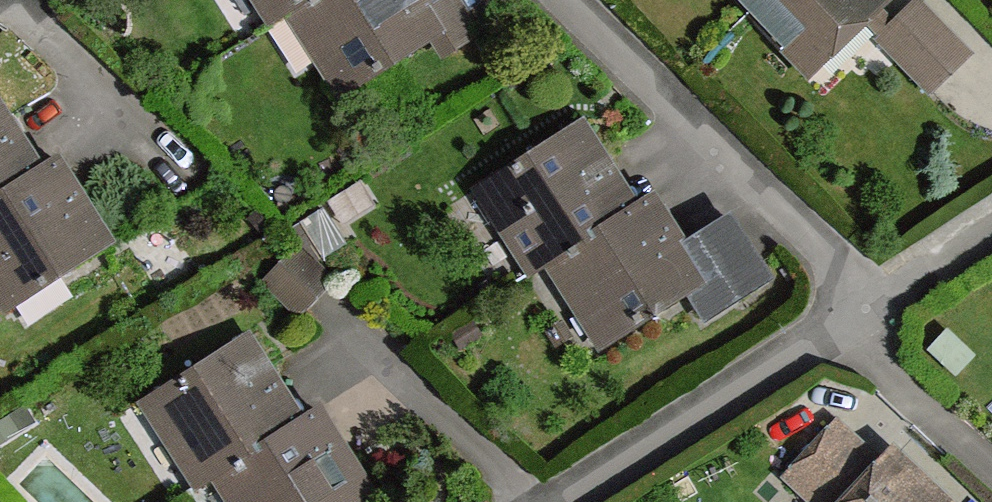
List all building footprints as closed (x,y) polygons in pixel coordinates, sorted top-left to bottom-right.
[(306,0),(258,0),(272,21),(288,11),(306,0)] [(288,11),(342,95),(443,30),(424,0),(306,0),(288,11)] [(443,30),(454,48),(503,17),(492,0),(424,0),(443,30)] [(873,0),(763,0),(758,5),(813,63),(862,18),(877,4),(873,0)] [(930,89),(966,54),(918,4),(883,38),(930,89)] [(38,169),(16,136),(0,111),(0,193),(38,169)] [(531,273),(550,262),(634,208),(601,157),(581,124),(478,190),(531,273)] [(0,193),(0,297),(7,309),(110,243),(83,201),(55,158),(38,169),(0,193)] [(652,198),(634,208),(550,262),(602,347),(689,291),(706,315),(767,278),(758,263),(729,219),(684,248),(652,198)] [(259,279),(283,302),(298,315),(335,279),(296,243),(259,279)] [(300,420),(246,336),(144,403),(198,487),(215,476),(300,420)] [(300,420),(215,476),(232,501),(358,501),(371,494),(351,464),(317,411),(300,420)] [(882,466),(837,426),(795,471),(827,501),(850,501),(882,466)] [(882,466),(850,501),(940,501),(892,457),(882,466)]
